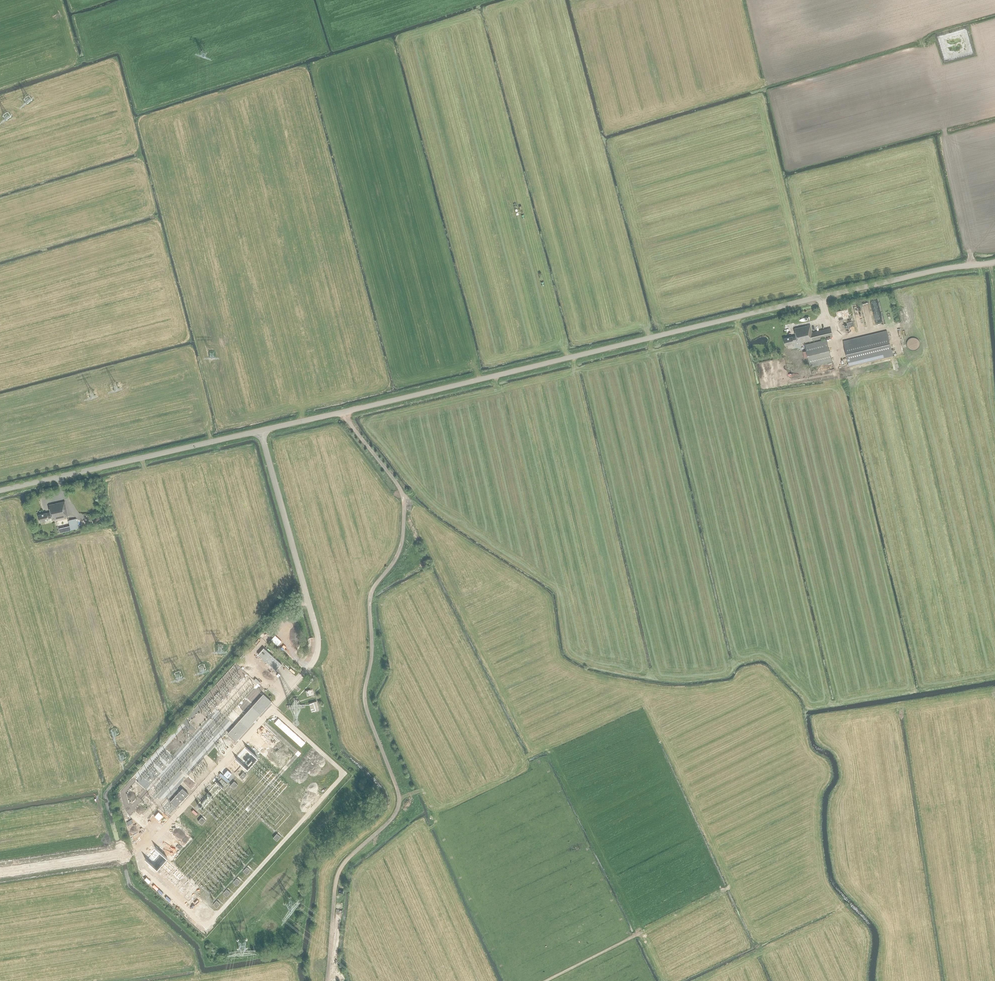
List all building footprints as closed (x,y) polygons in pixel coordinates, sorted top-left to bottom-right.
[(889,294),(883,296),(887,309),(893,307),(889,294)] [(792,336),(784,338),(786,346),(787,345),(787,347),(789,348),(795,347),(794,344),(794,343),(798,342),(798,344),(833,336),(831,329),(813,333),(811,325),(795,329),(797,337),(793,338),(792,336)] [(887,330),(843,341),(850,367),(893,356),(887,330)] [(827,340),(805,345),(809,364),(810,366),(832,362),(827,340)] [(68,517),(65,501),(50,504),(51,513),(47,514),(47,511),(39,513),(41,521),(49,519),(48,518),(52,517),(53,520),(68,517)] [(101,516),(91,518),(93,524),(102,522),(101,516)] [(78,528),(76,519),(68,520),(71,530),(78,528)] [(282,664),(264,648),(258,654),(276,671),(282,664)] [(264,694),(228,733),(236,741),(272,702),(264,694)] [(312,711),(319,709),(316,700),(309,702),(312,711)] [(231,765),(227,769),(232,773),(236,769),(231,765)] [(176,795),(170,802),(177,808),(183,801),(189,794),(183,788),(176,795)] [(202,817),(198,821),(202,825),(206,820),(202,817)]
